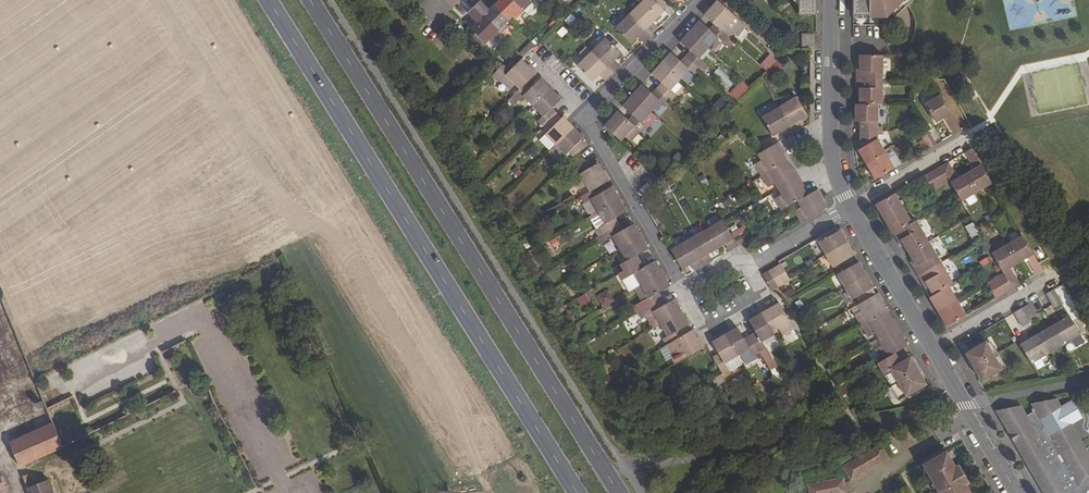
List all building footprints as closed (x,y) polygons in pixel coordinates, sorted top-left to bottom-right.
[(495,5),(509,19),(513,16),(515,18),(523,11),(513,0),(499,0),(495,5)] [(523,11),(531,3),(529,0),(513,0),(523,11)] [(630,14),(651,35),(659,27),(653,21),(664,11),(653,0),(645,0),(630,14)] [(799,15),(816,15),(817,0),(799,0),(799,15)] [(853,16),(879,16),(886,8),(890,12),(902,0),(854,0),(853,16)] [(480,1),(474,7),(500,34),(508,27),(505,24),(509,19),(495,5),(489,10),(482,3),(480,1)] [(738,37),(746,27),(740,20),(718,1),(704,16),(714,25),(720,30),(728,37),(730,39),(734,34),(738,37)] [(474,7),(468,13),(470,15),(476,22),(471,27),(486,43),(491,38),(493,41),(500,34),(474,7)] [(630,14),(616,28),(631,43),(638,36),(644,42),(651,35),(630,14)] [(700,21),(690,31),(708,48),(718,37),(723,42),(728,37),(720,30),(714,25),(710,29),(700,21)] [(690,31),(681,42),(690,51),(686,56),(700,69),(704,63),(699,58),(708,48),(690,31)] [(814,35),(803,35),(803,45),(810,45),(813,45),(814,35)] [(734,42),(730,39),(728,37),(723,42),(729,47),(734,42)] [(606,38),(592,52),(612,73),(620,65),(614,59),(621,53),(606,38)] [(592,52),(577,66),(592,81),(599,74),(605,80),(612,73),(592,52)] [(671,53),(662,63),(680,80),(689,69),(695,74),(700,69),(686,56),(681,62),(671,53)] [(767,72),(777,62),(770,56),(760,66),(767,72)] [(883,56),(860,56),(860,69),(883,69),(883,56)] [(535,74),(521,59),(511,69),(500,80),(509,89),(515,83),(520,88),(526,83),(535,74)] [(662,83),(658,89),(671,100),(677,95),(671,90),(680,80),(662,63),(652,74),(662,83)] [(728,88),(734,82),(718,67),(712,74),(728,88)] [(883,69),(860,69),(860,79),(883,79),(883,69)] [(741,79),(728,92),(736,100),(749,88),(741,79)] [(883,79),(860,79),(860,104),(878,104),(883,104),(883,79)] [(520,88),(513,95),(519,101),(524,97),(534,106),(550,89),(541,80),(531,88),(526,83),(520,88)] [(643,85),(633,95),(651,112),(660,102),(665,106),(671,100),(658,89),(652,94),(643,85)] [(550,89),(534,106),(543,116),(538,121),(544,127),(556,114),(551,109),(561,100),(550,89)] [(633,115),(628,121),(640,131),(642,133),(647,127),(642,123),(651,112),(633,95),(623,106),(633,115)] [(941,95),(925,104),(935,121),(943,117),(954,133),(960,129),(941,95)] [(723,96),(714,101),(718,109),(728,104),(723,96)] [(797,97),(779,108),(794,133),(803,128),(799,121),(807,116),(797,97)] [(860,104),(856,104),(856,118),(860,118),(860,131),(878,131),(878,104),(860,104)] [(779,108),(762,117),(773,136),(782,131),(785,139),(794,133),(779,108)] [(619,112),(605,127),(620,141),(625,136),(631,142),(640,131),(628,121),(619,112)] [(556,114),(544,127),(548,132),(546,135),(556,145),(574,128),(563,117),(561,119),(556,114)] [(574,128),(556,145),(566,155),(568,153),(573,158),(576,155),(587,144),(582,140),(584,138),(574,128)] [(927,129),(921,133),(929,148),(936,144),(927,129)] [(878,131),(860,131),(860,144),(864,150),(859,152),(867,164),(886,153),(878,139),(878,131)] [(556,145),(546,135),(539,141),(550,151),(556,145)] [(777,143),(759,154),(762,161),(755,164),(762,175),(787,161),(777,143)] [(566,155),(556,145),(550,151),(548,153),(558,163),(566,155)] [(972,149),(965,153),(974,168),(966,173),(976,192),(992,183),(972,149)] [(894,150),(888,153),(895,166),(901,163),(894,150)] [(677,151),(672,157),(680,162),(685,156),(677,151)] [(886,153),(867,164),(875,179),(894,168),(886,153)] [(787,161),(762,175),(768,187),(775,183),(779,189),(797,179),(787,161)] [(948,162),(941,167),(950,181),(958,195),(961,201),(976,192),(966,173),(957,179),(948,162)] [(589,169),(573,178),(579,190),(587,186),(590,191),(597,188),(608,181),(598,163),(589,169)] [(941,167),(933,171),(941,186),(950,181),(941,167)] [(933,171),(925,176),(933,191),(941,186),(933,171)] [(797,179),(779,189),(782,195),(775,198),(782,211),(798,201),(807,196),(797,179)] [(590,191),(582,196),(585,203),(591,200),(598,212),(619,199),(612,187),(600,193),(597,188),(590,191)] [(807,196),(798,201),(801,207),(795,211),(801,223),(828,208),(816,191),(807,196)] [(895,194),(876,205),(884,219),(903,208),(895,194)] [(619,199),(598,212),(605,224),(599,227),(603,234),(619,225),(615,219),(626,212),(619,199)] [(903,208),(884,219),(893,234),(896,232),(912,223),(903,208)] [(723,220),(706,230),(716,249),(725,244),(730,251),(738,246),(734,238),(724,221),(723,220)] [(912,223),(896,232),(908,252),(928,240),(916,220),(912,223)] [(965,226),(972,241),(980,237),(973,222),(965,226)] [(619,225),(603,234),(607,240),(612,237),(620,249),(641,237),(633,225),(622,231),(619,225)] [(706,230),(689,240),(704,266),(713,261),(708,253),(716,249),(706,230)] [(839,231),(818,243),(826,255),(847,243),(839,231)] [(1023,235),(1007,244),(1018,264),(1026,258),(1036,275),(1043,271),(1023,235)] [(641,237),(620,249),(627,262),(622,264),(625,271),(640,262),(637,255),(648,249),(641,237)] [(603,244),(607,253),(615,250),(611,240),(603,244)] [(689,240),(671,250),(682,268),(690,264),(694,271),(704,266),(689,240)] [(928,240),(908,252),(921,274),(940,262),(928,240)] [(847,243),(826,255),(833,268),(853,256),(854,255),(847,243)] [(1007,244),(992,253),(995,258),(1004,273),(1012,289),(1019,284),(1010,269),(1018,264),(1007,244)] [(640,262),(625,271),(619,274),(629,293),(641,286),(662,274),(655,261),(643,267),(640,262)] [(545,270),(553,281),(565,273),(557,262),(545,270)] [(940,262),(921,274),(933,295),(948,286),(953,283),(940,262)] [(857,263),(837,275),(845,287),(866,275),(858,263),(857,263)] [(781,264),(775,268),(784,283),(790,280),(789,277),(781,264)] [(775,268),(769,272),(778,286),(784,283),(775,268)] [(769,272),(763,275),(772,290),(778,286),(769,272)] [(1004,273),(995,278),(1004,293),(1012,289),(1004,273)] [(662,274),(641,286),(649,298),(643,301),(647,307),(661,299),(658,292),(669,286),(662,274)] [(866,275),(845,287),(852,300),(857,297),(861,303),(875,294),(871,288),(873,287),(866,275)] [(995,278),(987,283),(996,298),(1004,293),(995,278)] [(933,295),(929,297),(938,311),(957,300),(948,286),(933,295)] [(596,295),(603,307),(614,301),(607,289),(596,295)] [(1054,289),(1046,294),(1053,305),(1054,308),(1063,304),(1054,289)] [(574,298),(579,306),(593,298),(589,290),(574,298)] [(861,303),(859,304),(863,309),(859,312),(866,323),(887,311),(877,294),(875,294),(861,303)] [(646,315),(650,313),(654,311),(661,324),(682,312),(675,299),(665,304),(661,299),(647,307),(630,317),(633,322),(646,315)] [(957,300),(938,311),(947,327),(966,316),(957,300)] [(780,303),(762,314),(773,332),(779,329),(783,335),(794,329),(780,303)] [(1029,304),(1014,312),(1020,323),(1022,327),(1029,323),(1038,318),(1029,304)] [(661,324),(654,311),(650,313),(646,315),(653,328),(661,324)] [(887,311),(866,323),(872,335),(876,333),(880,338),(897,328),(887,311)] [(690,332),(687,326),(689,324),(682,312),(661,324),(668,337),(664,339),(667,345),(690,332)] [(762,341),(774,335),(773,332),(762,314),(749,321),(756,333),(750,336),(759,350),(770,368),(776,365),(765,346),(762,341)] [(1037,335),(1020,345),(1031,364),(1048,354),(1065,345),(1081,335),(1070,316),(1053,326),(1037,335)] [(738,328),(725,335),(738,356),(749,349),(752,353),(759,350),(750,336),(744,339),(738,328)] [(897,328),(880,338),(883,344),(879,347),(886,358),(907,346),(897,328)] [(799,338),(794,329),(783,335),(786,340),(792,342),(799,338)] [(703,348),(693,330),(690,332),(667,345),(677,363),(703,348)] [(719,353),(713,357),(722,372),(729,369),(725,363),(738,356),(725,335),(713,342),(719,353)] [(986,341),(969,352),(972,358),(969,359),(973,367),(994,355),(986,341)] [(674,357),(667,345),(660,349),(666,361),(674,357)] [(994,355),(973,367),(978,374),(981,373),(985,379),(1003,369),(994,355)] [(729,369),(741,362),(738,356),(725,363),(729,369)] [(891,370),(898,382),(918,371),(914,363),(911,365),(907,358),(895,365),(890,356),(886,358),(877,363),(883,374),(891,370)] [(898,382),(891,370),(883,374),(890,387),(898,382)] [(924,386),(920,378),(922,377),(918,371),(890,387),(897,401),(906,396),(924,386)] [(850,391),(845,382),(837,387),(842,395),(850,391)] [(69,399),(54,408),(63,422),(77,413),(69,399)] [(995,410),(1043,492),(1088,492),(1088,454),(1071,424),(1053,434),(1049,427),(1046,426),(1048,415),(1061,407),(1056,399),(1031,404),(1035,410),(1027,415),(1021,405),(995,410)] [(1061,407),(1048,415),(1046,426),(1049,427),(1053,434),(1071,424),(1082,418),(1072,400),(1061,407)] [(55,415),(12,434),(22,461),(32,457),(67,443),(65,439),(55,415)] [(883,447),(856,465),(864,476),(890,458),(883,447)] [(923,465),(940,492),(970,492),(967,487),(971,485),(960,467),(957,469),(946,452),(923,465)] [(0,472),(0,487),(16,479),(10,467),(0,472)] [(26,471),(35,492),(59,492),(51,474),(40,478),(36,467),(26,471)] [(845,480),(809,487),(810,492),(847,492),(845,480)]
